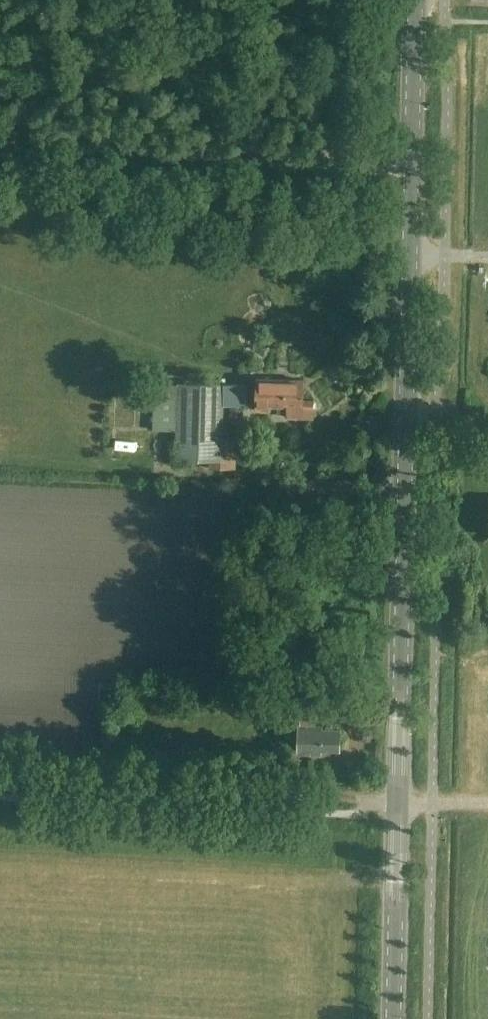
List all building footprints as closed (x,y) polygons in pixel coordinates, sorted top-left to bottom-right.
[(303,401),(303,379),(269,379),(269,387),(256,386),(256,403),(269,403),(269,406),(287,406),(287,417),(313,418),(314,401),(303,401)] [(157,426),(176,426),(175,457),(234,458),(235,438),(222,438),(223,405),(247,406),(248,384),(223,383),(223,384),(177,383),(177,388),(157,387),(157,426)] [(274,695),(273,718),(300,719),(300,725),(299,725),(298,752),(321,753),(321,750),(339,751),(340,730),(322,729),(322,726),(315,726),(316,696),(274,695)]
